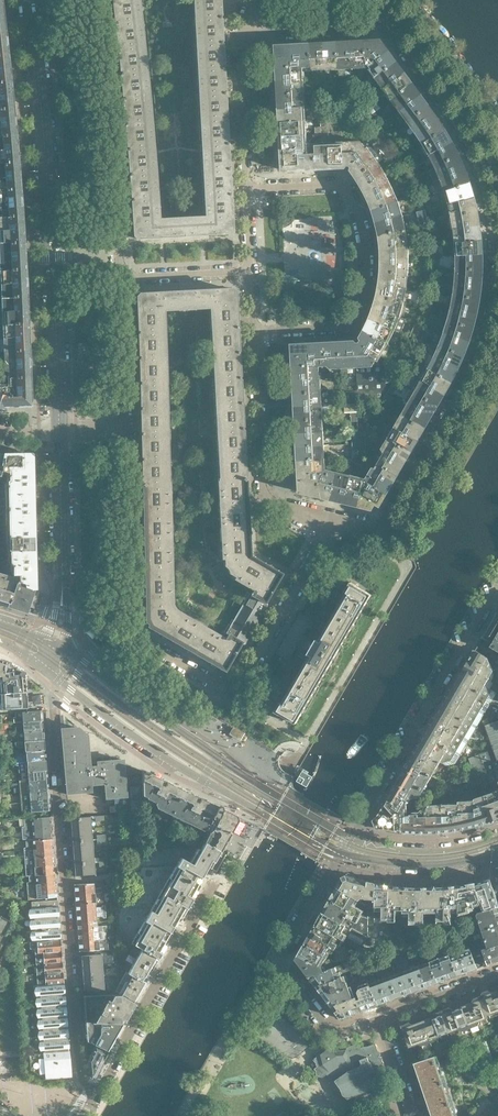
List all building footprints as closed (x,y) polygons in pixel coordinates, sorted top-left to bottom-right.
[(137,4),(137,0),(112,0),(113,11),(112,12),(113,15),(114,16),(115,23),(139,21),(137,4)] [(218,0),(194,0),(195,19),(219,18),(218,0)] [(221,43),(219,18),(195,19),(196,44),(221,43)] [(142,46),(139,21),(115,23),(116,36),(115,37),(116,40),(117,41),(118,49),(142,46)] [(366,66),(365,42),(351,43),(352,67),(366,66)] [(370,65),(388,52),(380,42),(365,42),(366,66),(366,65),(370,65)] [(222,68),(221,43),(196,44),(198,69),(222,68)] [(352,67),(351,43),(337,44),(338,67),(339,67),(352,67)] [(338,67),(337,44),(323,45),(325,67),(338,67)] [(325,67),(323,45),(310,46),(311,66),(310,66),(311,67),(312,68),(325,67)] [(144,71),(143,58),(142,46),(118,49),(119,61),(118,62),(118,65),(120,66),(120,74),(144,71)] [(294,61),(293,46),(277,47),(278,67),(300,66),(299,61),(294,61)] [(311,66),(310,46),(293,46),(294,61),(299,61),(300,66),(310,66),(311,66)] [(377,77),(396,63),(388,52),(370,65),(372,68),(371,68),(371,69),(377,77)] [(7,55),(0,55),(0,69),(8,68),(7,55)] [(385,88),(404,74),(396,63),(377,77),(385,88)] [(301,80),(300,67),(300,66),(278,67),(279,81),(301,80)] [(8,68),(0,69),(0,82),(10,81),(8,68)] [(223,93),(222,68),(198,69),(199,95),(223,93)] [(147,97),(145,77),(144,71),(120,74),(122,86),(121,87),(121,90),(122,91),(123,99),(147,97)] [(393,99),(412,85),(404,74),(385,88),(393,99)] [(302,94),(301,80),(279,81),(279,95),(302,94)] [(10,81),(0,82),(0,96),(11,95),(10,81)] [(401,110),(420,96),(412,85),(393,99),(401,110)] [(225,119),(223,93),(199,95),(201,120),(225,119)] [(303,108),(302,94),(279,95),(280,109),(303,108)] [(11,95),(0,96),(0,110),(12,108),(11,95)] [(409,121),(428,107),(420,96),(401,110),(409,121)] [(149,122),(147,102),(147,97),(123,99),(124,111),(123,113),(123,115),(124,116),(125,124),(149,122)] [(417,132),(436,118),(428,107),(409,121),(415,128),(417,132)] [(12,108),(0,110),(0,123),(14,122),(12,108)] [(303,121),(303,108),(280,109),(281,123),(303,121)] [(424,143),(444,130),(441,125),(436,118),(417,132),(420,136),(424,143)] [(226,144),(225,119),(201,120),(202,145),(226,144)] [(304,135),(303,121),(281,123),(282,136),(304,135)] [(387,121),(380,125),(385,132),(388,137),(395,132),(387,121)] [(14,125),(14,122),(0,123),(0,137),(15,135),(14,125)] [(151,147),(149,122),(125,124),(126,137),(125,138),(126,141),(127,141),(127,149),(151,147)] [(447,135),(444,130),(424,143),(428,149),(431,154),(452,143),(447,135)] [(393,133),(388,137),(392,141),(395,145),(396,147),(402,142),(395,132),(393,133)] [(15,135),(0,137),(0,150),(16,148),(15,135)] [(305,149),(304,135),(282,136),(282,150),(304,149),(305,149)] [(361,158),(357,153),(365,147),(362,143),(343,144),(344,167),(345,167),(345,166),(349,165),(351,166),(361,158)] [(456,151),(452,143),(431,154),(432,156),(435,161),(437,166),(458,156),(456,151)] [(227,169),(226,144),(202,145),(203,171),(227,169)] [(344,167),(343,144),(329,145),(330,168),(344,167)] [(330,168),(329,145),(317,146),(315,148),(316,168),(330,168)] [(154,173),(152,159),(151,147),(127,149),(128,162),(127,163),(128,166),(129,167),(129,175),(154,173)] [(376,163),(374,160),(365,147),(357,153),(361,158),(351,166),(353,169),(352,170),(354,173),(357,177),(376,163)] [(16,148),(0,150),(0,163),(17,162),(16,148)] [(316,168),(315,148),(305,149),(304,149),(304,155),(299,155),(300,169),(316,168)] [(300,169),(299,155),(304,155),(304,149),(282,150),(283,170),(300,169)] [(461,161),(458,156),(437,166),(440,173),(442,178),(464,169),(461,161)] [(17,162),(0,163),(0,177),(18,175),(17,162)] [(379,167),(376,163),(357,177),(360,182),(363,187),(384,176),(383,174),(380,169),(379,167)] [(229,195),(227,169),(203,171),(205,196),(229,195)] [(466,175),(464,169),(442,178),(445,185),(447,191),(469,183),(468,180),(466,175)] [(155,198),(154,178),(154,173),(129,175),(130,187),(129,188),(130,191),(131,192),(131,200),(155,198)] [(18,175),(0,177),(0,190),(19,188),(18,175)] [(387,182),(384,176),(363,187),(366,193),(367,195),(369,198),(390,189),(388,184),(387,182)] [(470,186),(469,183),(447,191),(448,196),(450,201),(451,203),(473,197),(472,191),(470,186)] [(19,188),(0,190),(0,217),(21,215),(19,188)] [(391,191),(390,189),(369,198),(370,200),(371,204),(373,208),(374,210),(396,202),(394,197),(393,195),(391,191)] [(230,220),(229,195),(205,196),(206,215),(214,215),(215,218),(216,218),(216,221),(230,220)] [(475,203),(473,197),(451,203),(454,216),(477,211),(476,208),(475,203)] [(157,221),(156,201),(155,198),(131,200),(133,219),(133,225),(148,224),(148,221),(157,221)] [(397,204),(396,202),(374,210),(376,216),(377,220),(377,222),(400,216),(399,211),(398,209),(397,204)] [(477,214),(477,211),(454,216),(455,224),(456,229),(479,226),(478,220),(477,214)] [(21,215),(0,217),(0,244),(23,242),(21,215)] [(231,230),(230,220),(216,221),(216,218),(215,218),(214,215),(206,215),(206,218),(190,219),(181,219),(182,235),(229,233),(231,230)] [(402,223),(400,216),(377,222),(378,226),(379,228),(380,234),(403,230),(403,225),(402,223)] [(182,235),(181,219),(173,220),(160,221),(160,237),(182,235)] [(160,237),(160,221),(157,221),(148,221),(148,224),(133,225),(134,236),(136,238),(160,237)] [(480,229),(479,226),(456,229),(457,234),(457,242),(481,240),(480,234),(480,229)] [(404,235),(403,230),(380,234),(380,236),(381,240),(381,243),(382,247),(405,244),(405,237),(404,235)] [(481,246),(481,240),(457,242),(458,245),(458,250),(458,255),(482,255),(482,252),(481,246)] [(24,255),(23,242),(0,244),(0,247),(1,271),(25,269),(24,255)] [(406,247),(405,244),(382,247),(382,253),(383,259),(406,259),(406,252),(406,247)] [(482,258),(482,255),(458,255),(458,261),(458,266),(458,269),(482,270),(482,264),(482,258)] [(406,266),(406,259),(383,259),(383,265),(382,272),(406,273),(406,271),(406,266)] [(26,296),(25,282),(25,279),(25,269),(1,271),(2,280),(3,298),(26,296)] [(481,272),(482,270),(458,269),(458,274),(457,282),(481,284),(481,278),(481,272)] [(405,278),(406,273),(382,272),(382,278),(381,284),(404,288),(405,281),(405,278)] [(480,290),(481,284),(457,282),(457,287),(456,295),(479,299),(479,296),(480,290)] [(403,293),(404,288),(381,284),(380,290),(379,294),(378,296),(401,302),(402,300),(403,295),(403,293)] [(235,302),(234,292),(232,289),(185,292),(186,308),(210,306),(211,306),(211,304),(235,302)] [(186,308),(185,292),(139,294),(137,297),(137,308),(154,307),(161,307),(161,309),(186,308)] [(478,304),(479,299),(456,295),(455,300),(454,305),(453,308),(476,313),(477,307),(478,304)] [(27,309),(26,296),(3,298),(3,311),(27,309)] [(401,304),(401,302),(378,296),(377,301),(377,303),(376,307),(375,309),(397,316),(400,309),(401,304)] [(236,328),(235,302),(211,304),(211,306),(210,306),(211,329),(236,328)] [(162,332),(161,309),(161,307),(154,307),(137,308),(138,333),(162,332)] [(475,319),(476,313),(453,308),(452,313),(450,321),(473,327),(474,324),(475,319)] [(27,323),(27,314),(27,309),(3,311),(4,315),(4,325),(27,323)] [(397,318),(397,316),(375,309),(374,312),(373,314),(372,316),(371,320),(392,330),(395,323),(397,318)] [(389,336),(392,330),(371,320),(370,322),(368,326),(367,328),(365,332),(386,343),(387,340),(389,336)] [(472,330),(473,327),(450,321),(449,326),(446,334),(468,341),(470,336),(472,330)] [(28,336),(27,323),(4,325),(4,338),(28,336)] [(237,353),(236,328),(211,329),(213,354),(237,353)] [(163,357),(162,332),(138,333),(139,345),(138,346),(138,349),(139,350),(139,358),(163,357)] [(384,347),(386,343),(365,332),(363,335),(361,339),(362,340),(360,343),(371,350),(368,356),(376,360),(382,349),(384,347)] [(467,347),(468,341),(446,334),(444,341),(442,346),(463,355),(464,352),(467,347)] [(28,349),(28,336),(4,338),(5,352),(28,349)] [(341,366),(340,343),(326,344),(327,364),(326,364),(327,366),(328,367),(341,366)] [(355,365),(353,343),(340,343),(341,366),(354,365),(355,365)] [(398,373),(376,360),(368,356),(371,350),(360,343),(359,344),(355,344),(355,343),(353,343),(355,365),(354,365),(356,389),(341,390),(342,404),(357,403),(361,403),(381,402),(385,395),(387,392),(390,388),(398,373)] [(327,364),(326,344),(309,345),(310,359),(315,359),(316,365),(317,365),(326,364),(327,364)] [(310,359),(309,345),(293,346),(294,366),(316,365),(315,359),(310,359)] [(461,360),(463,355),(442,346),(440,351),(436,358),(457,368),(460,363),(461,360)] [(29,376),(29,359),(28,349),(5,352),(5,360),(6,373),(8,375),(8,378),(29,376)] [(239,378),(237,353),(213,354),(214,379),(239,378)] [(164,382),(163,357),(139,358),(140,371),(139,371),(139,374),(140,375),(140,383),(164,382)] [(455,374),(457,368),(436,358),(434,363),(430,370),(451,381),(455,374)] [(317,379),(317,378),(317,365),(316,365),(294,366),(295,380),(317,379)] [(444,393),(451,381),(430,370),(429,372),(423,382),(444,393)] [(29,376),(8,378),(8,386),(0,386),(0,409),(1,410),(2,406),(30,406),(29,376)] [(240,403),(239,378),(214,379),(215,405),(240,403)] [(319,392),(318,378),(317,378),(317,379),(295,380),(295,393),(319,392)] [(164,408),(164,382),(140,383),(140,396),(139,397),(140,399),(140,400),(141,408),(164,408)] [(444,393),(423,382),(417,393),(437,405),(444,393)] [(320,405),(319,392),(295,393),(296,407),(320,405)] [(437,405),(417,393),(410,405),(430,417),(437,405)] [(242,429),(240,403),(215,405),(217,430),(242,429)] [(320,419),(320,405),(296,407),(297,420),(320,419)] [(430,417),(410,405),(403,416),(423,428),(430,417)] [(165,433),(164,408),(141,408),(141,421),(140,422),(140,425),(141,426),(141,434),(165,433)] [(423,428),(403,416),(396,428),(417,440),(423,428)] [(321,432),(320,419),(297,420),(298,433),(321,432)] [(417,440),(396,428),(390,440),(410,451),(417,440)] [(243,454),(242,429),(217,430),(218,455),(243,454)] [(322,445),(321,432),(298,433),(298,447),(322,445)] [(166,458),(165,433),(141,434),(142,446),(141,447),(141,450),(142,451),(142,459),(166,458)] [(410,451),(390,440),(383,451),(383,452),(386,454),(386,453),(403,463),(410,451)] [(322,459),(322,445),(298,447),(299,460),(322,459)] [(393,480),(403,463),(386,453),(386,454),(377,470),(393,480)] [(32,494),(31,466),(31,454),(4,455),(0,471),(1,471),(8,473),(8,481),(6,482),(7,495),(32,494)] [(244,478),(243,454),(218,455),(220,481),(245,479),(244,478)] [(166,484),(166,458),(142,459),(142,472),(141,473),(141,475),(142,476),(142,484),(142,485),(166,484)] [(323,471),(322,459),(299,460),(300,474),(322,473),(323,473),(323,471)] [(385,493),(393,480),(377,470),(374,469),(367,482),(368,483),(385,493)] [(330,498),(336,474),(323,471),(323,473),(322,473),(316,495),(318,495),(319,497),(323,498),(324,497),(330,498)] [(316,495),(322,473),(300,474),(301,491),(316,495)] [(344,502),(350,478),(336,474),(330,498),(332,499),(333,500),(337,501),(338,500),(344,502)] [(358,505),(364,481),(350,478),(344,502),(346,502),(347,504),(351,505),(352,504),(358,505)] [(280,574),(249,555),(245,479),(220,481),(224,566),(225,566),(226,567),(227,568),(227,569),(228,570),(228,571),(229,572),(229,573),(250,586),(249,588),(253,590),(250,594),(254,596),(256,592),(264,597),(267,596),(280,574)] [(379,504),(385,493),(368,483),(367,482),(364,481),(358,505),(371,508),(375,502),(379,504)] [(219,639),(170,610),(167,484),(166,484),(142,485),(142,511),(140,512),(140,516),(142,516),(143,540),(141,541),(141,545),(143,546),(144,570),(142,570),(142,574),(144,575),(144,599),(142,600),(143,603),(144,604),(145,622),(147,626),(224,671),(237,648),(236,645),(225,638),(221,636),(219,639)] [(33,522),(32,494),(7,495),(7,523),(33,522)] [(33,522),(7,523),(8,551),(9,552),(10,564),(11,566),(12,566),(12,571),(12,579),(8,577),(9,575),(5,574),(0,589),(0,603),(21,610),(22,608),(25,607),(26,607),(27,606),(34,608),(39,592),(32,590),(32,588),(34,588),(33,522)] [(12,571),(12,566),(11,566),(10,564),(3,562),(4,568),(12,571)] [(303,716),(368,604),(368,603),(367,603),(367,602),(367,601),(371,594),(356,586),(356,585),(351,582),(345,592),(350,594),(322,642),(317,639),(316,641),(304,634),(312,619),(301,613),(277,653),(289,660),(297,645),(309,652),(308,654),(313,657),(285,704),(281,702),(275,711),(281,715),(281,714),(296,723),(300,716),(301,716),(302,716),(303,716)] [(244,644),(260,616),(267,604),(264,602),(267,596),(264,597),(256,592),(254,596),(250,594),(247,592),(241,602),(243,603),(230,624),(228,623),(223,632),(227,634),(225,638),(236,645),(237,648),(240,642),(244,644)] [(479,642),(489,648),(490,646),(497,651),(497,609),(479,642)] [(92,629),(85,634),(97,648),(103,643),(92,629)] [(451,760),(492,690),(484,685),(493,671),(487,657),(475,650),(417,748),(440,761),(440,762),(442,763),(451,760)] [(6,668),(7,668),(8,664),(0,661),(0,682),(7,681),(6,668)] [(23,672),(8,664),(7,668),(6,668),(7,681),(0,682),(0,710),(26,708),(23,672)] [(494,703),(482,724),(485,725),(497,759),(497,706),(494,703)] [(42,720),(42,710),(21,712),(22,717),(15,717),(15,722),(22,722),(42,720)] [(43,730),(42,720),(22,722),(23,727),(16,728),(16,731),(14,731),(14,733),(23,732),(43,730)] [(126,797),(123,764),(123,760),(97,762),(98,766),(89,767),(87,735),(78,727),(61,729),(66,794),(91,792),(91,785),(101,784),(101,789),(104,789),(105,799),(119,798),(121,836),(128,835),(126,797)] [(239,739),(243,733),(233,728),(230,733),(239,739)] [(44,740),(43,730),(23,732),(23,737),(17,738),(17,740),(15,741),(15,742),(44,740)] [(45,750),(44,740),(15,742),(15,745),(17,745),(17,747),(24,747),(25,752),(45,750)] [(440,761),(417,748),(409,762),(430,774),(434,768),(435,769),(440,762),(440,761)] [(46,760),(45,750),(25,752),(26,757),(19,757),(20,762),(46,760)] [(489,759),(486,752),(478,754),(481,762),(489,759)] [(482,765),(481,762),(478,754),(468,758),(475,776),(485,773),(482,765)] [(47,770),(46,760),(20,762),(15,762),(15,765),(18,766),(19,773),(21,772),(47,770)] [(432,775),(430,774),(409,762),(401,776),(422,788),(425,782),(427,783),(432,775)] [(47,781),(47,770),(21,772),(21,779),(19,780),(19,783),(47,781)] [(156,804),(167,782),(142,770),(143,794),(148,796),(148,797),(155,801),(155,803),(156,804)] [(307,787),(313,776),(303,771),(299,777),(299,778),(298,780),(297,779),(297,781),(307,787)] [(418,794),(422,788),(401,776),(392,791),(407,800),(408,801),(410,800),(411,797),(412,798),(414,797),(416,794),(417,795),(418,794)] [(48,791),(47,781),(19,783),(19,785),(22,786),(22,793),(48,791)] [(172,812),(183,790),(167,782),(156,804),(172,812)] [(142,813),(140,785),(129,786),(131,814),(142,813)] [(188,819),(199,798),(183,790),(172,812),(188,819)] [(493,792),(493,794),(486,797),(495,819),(497,818),(497,790),(493,792)] [(49,800),(48,791),(22,793),(23,800),(20,800),(21,802),(49,800)] [(407,806),(407,800),(392,791),(382,809),(392,815),(395,816),(398,813),(405,813),(405,807),(406,807),(407,806)] [(495,819),(486,797),(479,799),(479,797),(474,799),(474,800),(476,826),(495,819)] [(205,827),(216,806),(199,798),(188,819),(205,827)] [(50,810),(49,800),(21,802),(21,813),(31,812),(50,810)] [(476,826),(474,800),(466,800),(466,803),(459,803),(459,805),(460,829),(476,826)] [(444,831),(443,803),(434,804),(434,806),(428,806),(427,807),(427,811),(428,832),(442,832),(444,831)] [(459,805),(452,805),(452,803),(443,803),(444,831),(460,829),(459,805)] [(220,851),(237,821),(235,815),(216,806),(205,827),(210,830),(204,842),(220,851)] [(406,831),(405,815),(405,813),(398,813),(395,816),(392,815),(382,809),(375,820),(376,821),(378,826),(378,827),(389,829),(403,831),(406,831)] [(427,811),(419,811),(418,812),(418,813),(410,814),(409,815),(405,815),(406,831),(414,832),(428,832),(427,811)] [(51,827),(50,816),(31,818),(23,819),(24,826),(21,827),(21,829),(51,827)] [(91,828),(90,816),(68,818),(69,830),(91,828)] [(246,823),(240,833),(248,837),(253,827),(246,823)] [(52,837),(51,827),(21,829),(21,831),(24,832),(25,839),(32,839),(52,837)] [(92,839),(91,828),(69,830),(70,841),(92,839)] [(53,847),(52,838),(31,840),(25,841),(26,847),(23,848),(23,850),(53,847)] [(93,851),(92,839),(70,841),(71,853),(93,851)] [(176,928),(200,885),(197,884),(211,861),(213,862),(220,851),(204,842),(194,859),(192,864),(180,857),(131,943),(141,949),(158,959),(172,934),(170,933),(173,926),(176,928)] [(54,856),(53,847),(23,850),(24,852),(26,853),(27,858),(54,856)] [(94,862),(93,851),(71,853),(72,864),(94,862)] [(55,865),(54,856),(27,858),(27,864),(25,865),(25,867),(55,865)] [(95,874),(94,862),(72,864),(73,876),(95,874)] [(55,873),(55,865),(25,867),(25,870),(28,870),(28,876),(55,873)] [(56,882),(55,873),(28,876),(29,882),(26,883),(26,885),(56,882)] [(376,899),(376,883),(363,880),(354,878),(346,875),(342,876),(337,887),(361,900),(363,897),(367,897),(367,899),(376,899)] [(491,881),(490,879),(475,882),(481,902),(484,910),(497,906),(497,903),(491,881)] [(57,893),(56,882),(26,885),(27,887),(29,887),(30,895),(36,895),(57,893)] [(481,902),(475,882),(459,885),(459,914),(471,910),(470,907),(480,904),(481,902)] [(101,893),(101,888),(94,888),(94,883),(74,884),(75,894),(101,893)] [(390,920),(390,885),(376,883),(376,899),(376,918),(383,918),(383,920),(390,920)] [(404,906),(404,887),(390,885),(390,920),(397,920),(397,906),(404,906)] [(459,914),(459,885),(445,886),(445,923),(452,923),(452,914),(459,914)] [(445,923),(445,886),(431,887),(432,909),(438,909),(439,923),(445,923)] [(368,937),(368,905),(361,900),(337,887),(322,911),(368,938),(368,937)] [(418,923),(418,888),(404,887),(404,906),(404,909),(411,909),(411,923),(418,923)] [(432,909),(431,887),(418,888),(418,923),(425,923),(425,909),(432,909)] [(95,898),(102,898),(102,897),(104,897),(103,892),(101,893),(75,894),(75,903),(95,902),(95,898)] [(59,917),(58,906),(58,900),(31,902),(32,919),(59,917)] [(105,912),(105,907),(102,907),(96,907),(95,902),(75,903),(76,913),(105,912)] [(484,910),(479,912),(477,914),(482,930),(497,925),(497,906),(484,910)] [(368,938),(322,911),(315,924),(336,936),(361,950),(368,938)] [(96,917),(103,917),(105,917),(105,912),(76,913),(77,922),(97,921),(96,917)] [(10,921),(8,920),(0,916),(0,938),(2,935),(10,921)] [(60,928),(59,917),(32,919),(33,930),(60,928)] [(106,930),(106,926),(104,926),(97,926),(97,921),(77,922),(77,932),(106,930)] [(333,941),(336,936),(315,924),(310,934),(341,951),(343,947),(333,941)] [(482,930),(488,947),(497,944),(497,925),(482,930)] [(60,939),(60,928),(33,930),(34,941),(60,939)] [(465,935),(463,929),(453,933),(455,939),(465,935)] [(98,940),(98,936),(107,935),(106,930),(77,932),(78,941),(98,940)] [(455,939),(453,933),(443,936),(445,942),(455,939)] [(341,951),(310,934),(304,943),(325,955),(328,950),(339,956),(341,951)] [(445,942),(443,936),(433,940),(435,946),(445,942)] [(61,950),(60,939),(34,941),(35,952),(61,950)] [(107,940),(98,940),(78,941),(79,951),(108,949),(107,940)] [(435,946),(433,940),(423,944),(425,950),(426,952),(436,948),(435,946)] [(322,961),(325,955),(304,943),(295,958),(295,959),(309,976),(323,971),(321,967),(324,962),(322,961)] [(425,950),(423,944),(413,947),(415,953),(425,950)] [(488,947),(472,953),(478,968),(497,960),(497,944),(488,947)] [(415,953),(413,947),(403,951),(405,957),(415,953)] [(478,968),(472,953),(471,949),(465,951),(464,948),(455,952),(456,955),(451,957),(457,975),(478,968)] [(147,978),(151,972),(158,959),(141,949),(128,972),(126,971),(115,991),(120,994),(121,994),(134,1002),(145,982),(142,981),(144,976),(147,978)] [(62,961),(61,950),(35,952),(36,963),(62,961)] [(405,957),(403,951),(393,955),(395,961),(405,957)] [(102,966),(101,954),(79,956),(80,967),(102,966)] [(395,961),(393,955),(383,958),(385,964),(395,961)] [(457,975),(451,957),(445,959),(444,955),(435,959),(436,962),(431,964),(437,983),(457,975)] [(385,964),(383,958),(373,962),(375,968),(385,964)] [(63,972),(62,961),(36,963),(37,974),(63,972)] [(375,968),(373,962),(363,966),(364,968),(365,972),(375,968)] [(437,983),(431,964),(425,966),(424,963),(415,966),(416,969),(411,971),(417,990),(437,983)] [(103,977),(102,966),(80,967),(81,979),(103,977)] [(316,985),(343,976),(348,973),(346,968),(334,972),(333,968),(323,971),(309,976),(316,985)] [(417,990),(411,971),(405,973),(404,970),(395,974),(396,977),(391,979),(398,997),(417,990)] [(64,983),(63,972),(37,974),(37,985),(64,983)] [(350,986),(348,981),(345,982),(343,976),(316,985),(324,996),(350,986)] [(104,989),(103,977),(81,979),(82,991),(104,989)] [(398,997),(391,979),(385,981),(384,978),(379,979),(375,981),(376,984),(371,986),(370,986),(377,1005),(398,997)] [(65,994),(64,983),(37,985),(38,996),(65,994)] [(377,1005),(370,986),(371,986),(369,983),(360,987),(358,991),(360,998),(357,999),(361,1011),(377,1005)] [(354,998),(350,986),(324,996),(332,1006),(354,998)] [(491,992),(488,990),(485,991),(493,1013),(497,1012),(497,989),(491,992)] [(493,1013),(485,991),(482,992),(480,996),(473,998),(471,1002),(453,1009),(449,1007),(441,1010),(449,1032),(459,1029),(462,1030),(478,1025),(480,1021),(487,1018),(489,1015),(493,1013)] [(66,1005),(65,994),(38,996),(39,1007),(66,1005)] [(125,1019),(134,1004),(133,1003),(134,1002),(121,994),(120,994),(82,995),(84,1021),(122,1023),(122,1022),(122,1019),(124,1019),(124,1018),(125,1019)] [(361,1011),(357,999),(356,997),(354,998),(332,1006),(341,1018),(361,1011)] [(66,1016),(66,1005),(39,1007),(40,1018),(66,1016)] [(449,1032),(441,1010),(433,1013),(431,1017),(413,1024),(409,1022),(401,1025),(409,1047),(419,1043),(422,1045),(438,1040),(440,1036),(449,1032)] [(67,1028),(66,1016),(40,1018),(41,1030),(67,1028)] [(106,1050),(122,1023),(84,1021),(86,1040),(87,1040),(95,1044),(106,1050)] [(68,1039),(67,1028),(41,1030),(42,1041),(68,1039)] [(69,1050),(68,1039),(42,1041),(43,1052),(57,1051),(69,1050)] [(486,1041),(482,1042),(497,1089),(497,1076),(486,1041)] [(383,1096),(379,1086),(381,1084),(380,1081),(383,1080),(384,1077),(381,1070),(380,1070),(378,1066),(379,1066),(384,1063),(379,1056),(380,1055),(375,1043),(368,1046),(364,1046),(361,1047),(360,1044),(354,1044),(349,1046),(348,1047),(347,1047),(347,1048),(346,1049),(335,1050),(334,1051),(327,1045),(324,1046),(315,1052),(317,1056),(313,1059),(316,1064),(317,1066),(314,1068),(316,1071),(316,1074),(320,1076),(323,1077),(327,1074),(330,1077),(339,1071),(339,1069),(341,1069),(343,1072),(346,1072),(348,1071),(350,1069),(349,1066),(351,1066),(352,1067),(352,1068),(357,1069),(357,1068),(360,1067),(361,1070),(359,1072),(361,1076),(359,1077),(358,1078),(358,1079),(356,1081),(358,1085),(361,1085),(362,1088),(360,1090),(361,1093),(358,1093),(359,1095),(357,1095),(356,1099),(358,1100),(359,1102),(358,1103),(357,1104),(359,1111),(361,1111),(364,1110),(364,1111),(369,1109),(370,1107),(381,1102),(380,1099),(383,1096)] [(95,1077),(103,1060),(104,1060),(108,1051),(106,1050),(95,1044),(87,1060),(89,1075),(95,1077)] [(71,1076),(69,1050),(57,1051),(58,1077),(71,1076)] [(58,1077),(57,1051),(43,1052),(45,1078),(58,1077)] [(45,1078),(43,1052),(27,1053),(29,1070),(45,1078)] [(434,1056),(435,1056),(435,1055),(414,1062),(432,1115),(455,1115),(434,1056)]
